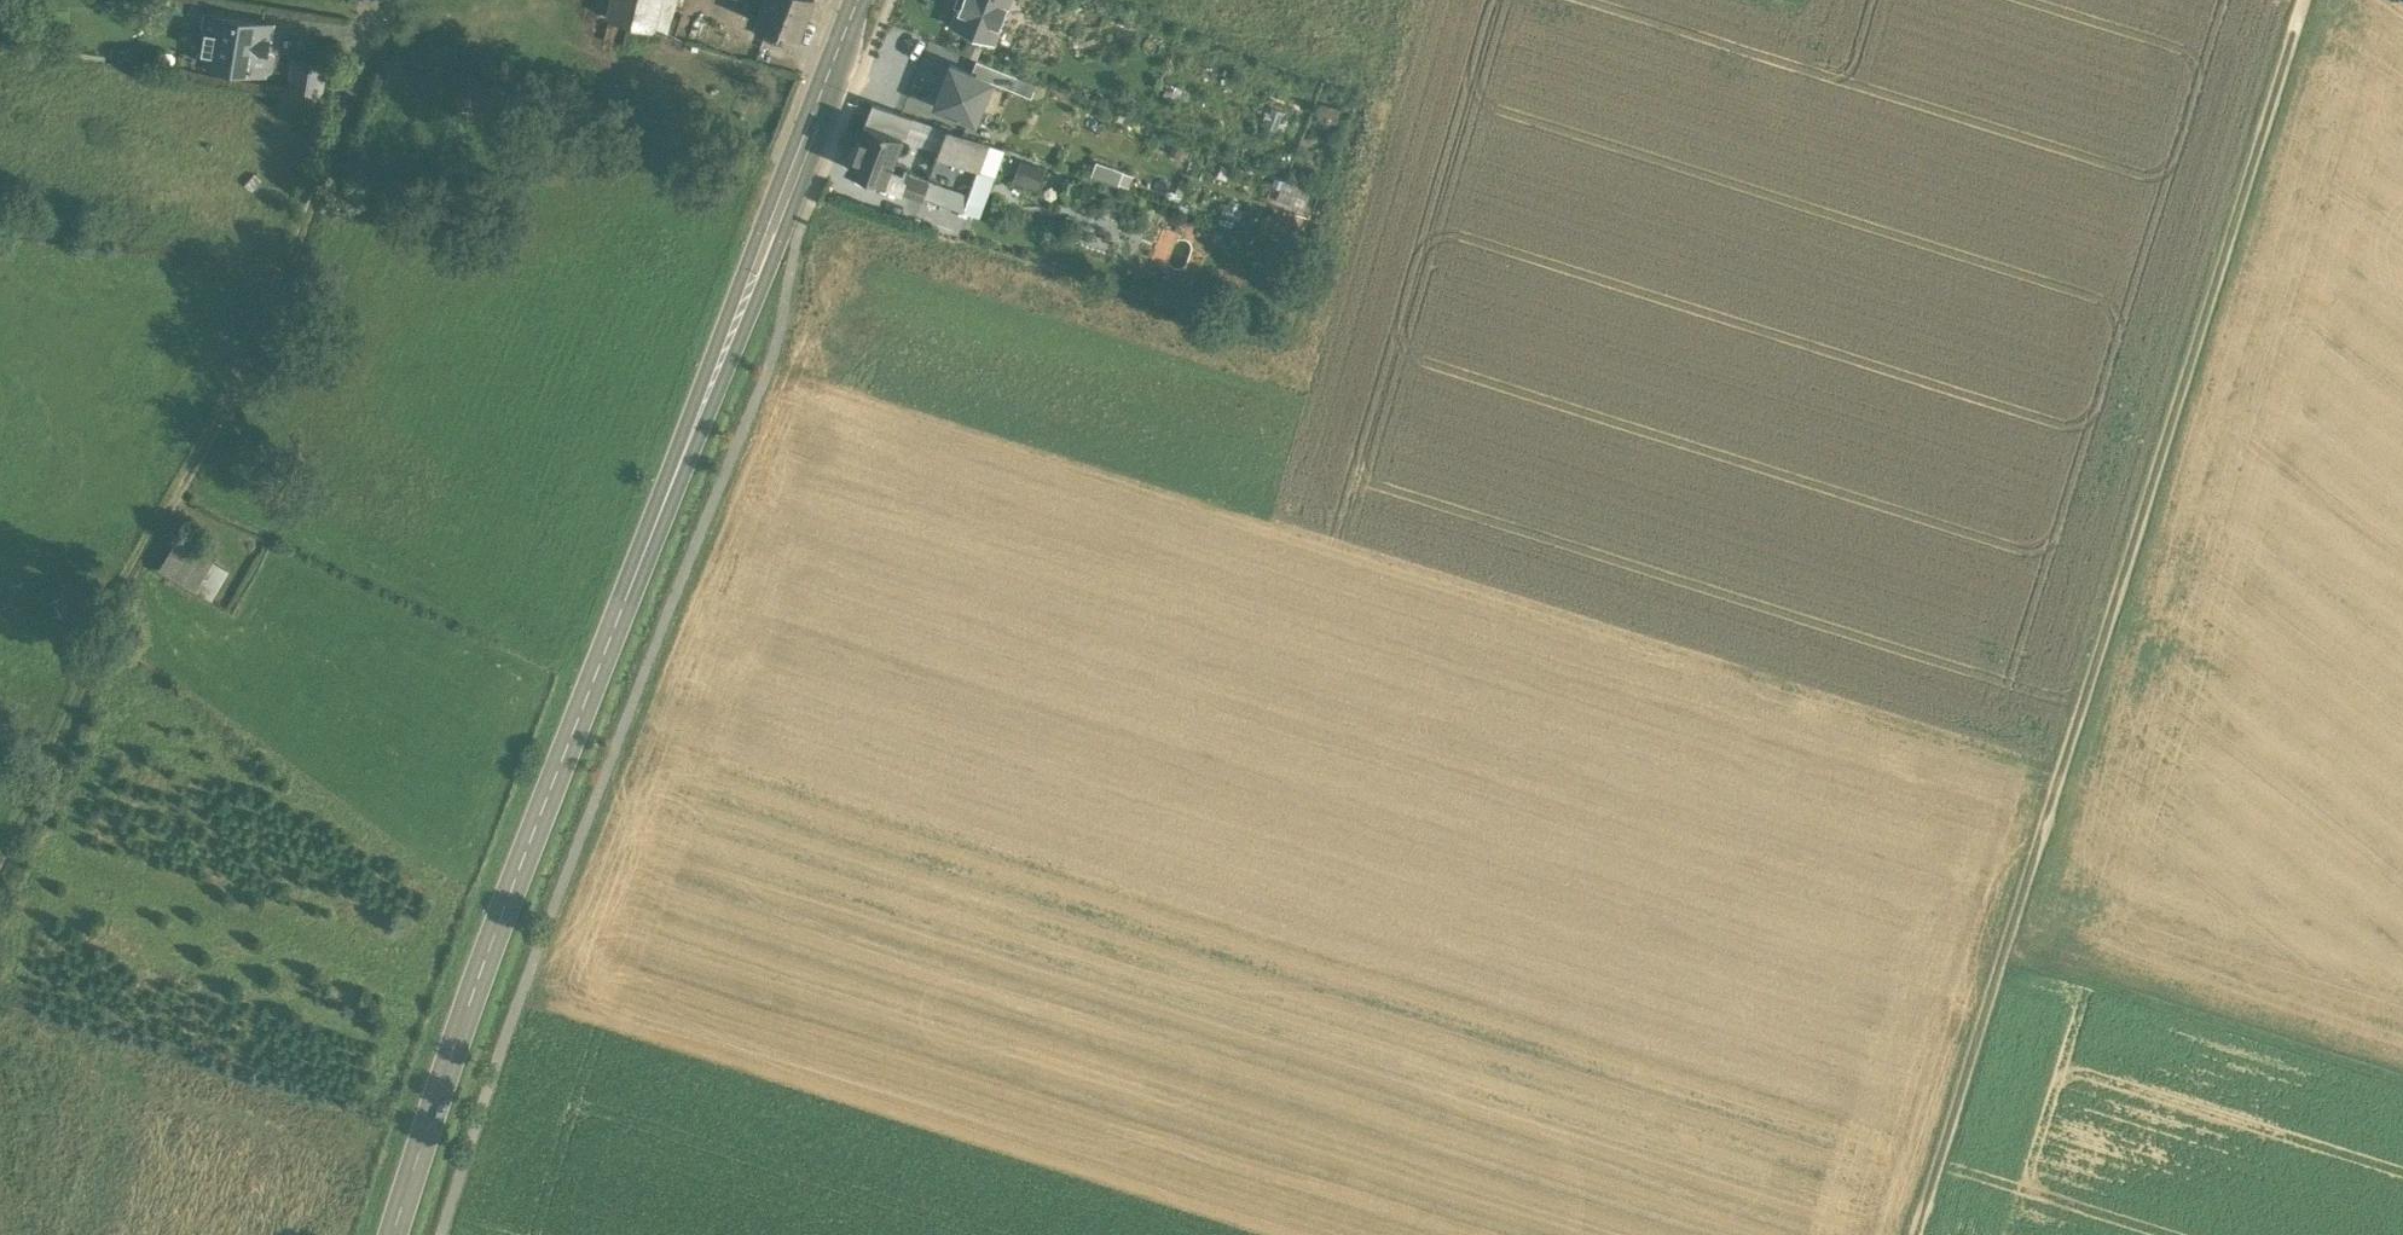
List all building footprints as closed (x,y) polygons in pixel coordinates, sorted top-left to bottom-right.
[(609,18),(652,30),(660,0),(614,0),(609,18)] [(755,22),(797,38),(812,0),(764,0),(755,22)] [(954,25),(992,39),(1007,0),(964,0),(954,25)] [(270,22),(208,12),(208,15),(211,15),(208,29),(205,29),(200,60),(262,71),(269,66),(271,55),(266,47),(270,22)] [(325,65),(294,60),(289,90),(320,95),(325,65)] [(976,60),(970,73),(990,81),(1012,89),(1017,76),(976,60)] [(970,73),(951,66),(936,104),(976,119),(990,81),(970,73)] [(903,136),(904,136),(912,116),(872,102),(865,121),(903,136)] [(892,162),(893,162),(903,136),(865,121),(863,121),(845,167),(921,195),(927,180),(927,178),(904,170),(902,174),(889,169),(892,162)] [(977,169),(980,170),(989,143),(945,128),(935,155),(977,170),(977,169)] [(968,195),(962,209),(981,216),(995,175),(980,170),(977,169),(977,170),(968,195)] [(968,195),(927,180),(921,195),(962,209),(968,195)] [(176,532),(162,559),(202,579),(215,552),(176,532)]
